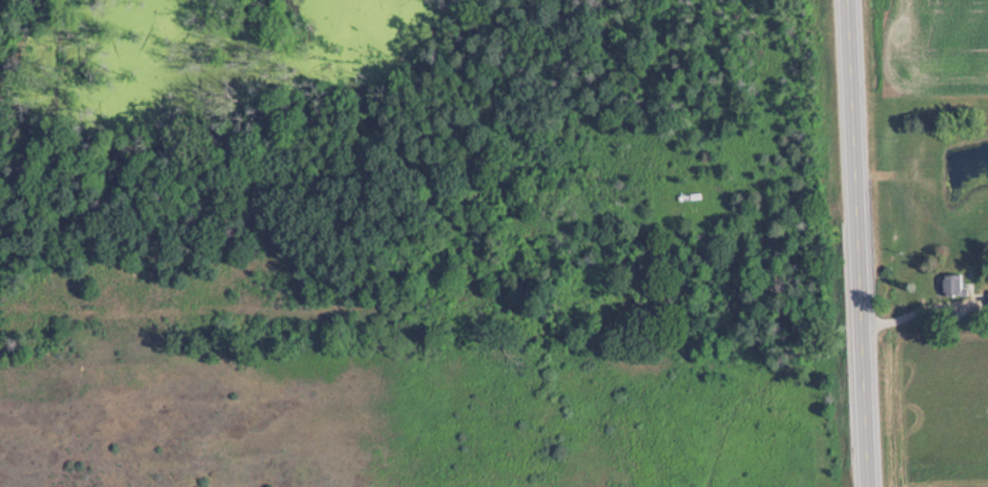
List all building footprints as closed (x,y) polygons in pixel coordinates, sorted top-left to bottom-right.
[(677,196),(678,202),(700,199),(699,193),(677,196)] [(961,274),(941,274),(941,296),(961,296),(961,274)]
